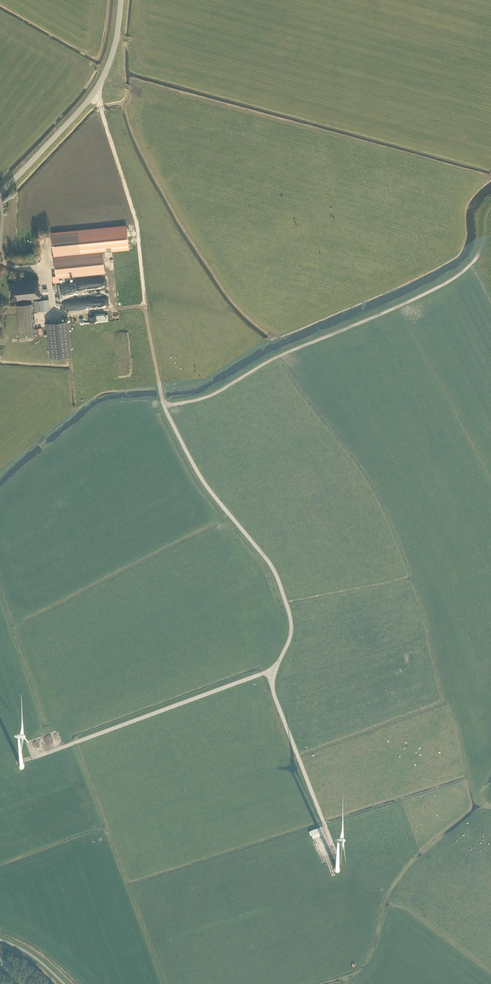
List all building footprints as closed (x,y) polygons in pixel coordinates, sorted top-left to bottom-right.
[(52,234),(54,256),(56,278),(105,272),(103,251),(80,253),(78,231),(52,234)] [(15,282),(15,283),(9,284),(10,300),(12,300),(12,301),(40,298),(38,280),(15,282)] [(43,299),(34,300),(35,311),(45,310),(43,299)] [(17,305),(20,335),(35,333),(32,303),(17,305)] [(71,355),(67,320),(47,322),(51,357),(71,355)]
